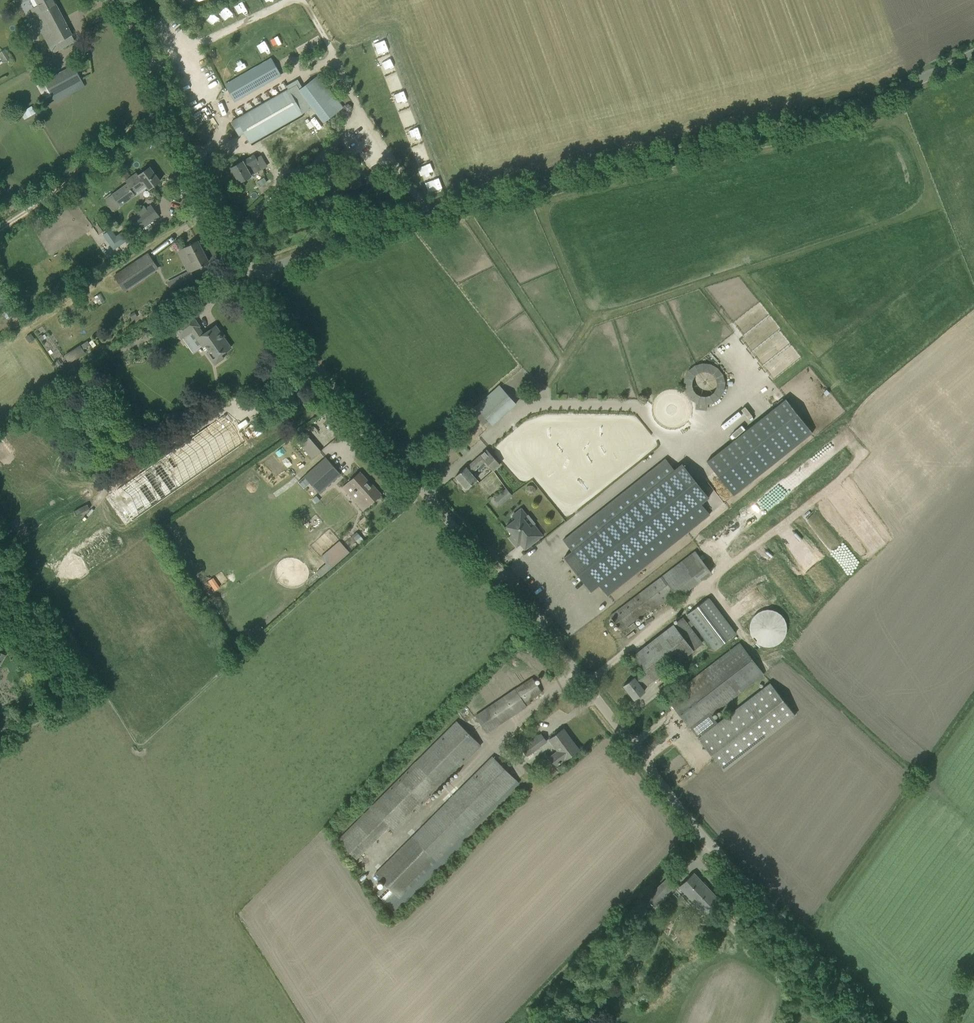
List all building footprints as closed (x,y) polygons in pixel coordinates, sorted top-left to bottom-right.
[(34,18),(53,52),(75,41),(53,0),(36,0),(40,9),(33,13),(36,17),(34,18)] [(275,13),(277,24),(286,22),(284,11),(275,13)] [(311,38),(303,43),(308,51),(316,45),(311,38)] [(280,76),(270,59),(225,85),(234,101),(280,76)] [(390,59),(381,62),(384,73),(394,69),(390,59)] [(44,81),(56,102),(85,86),(73,65),(44,81)] [(299,90),(323,122),(343,108),(318,75),(299,90)] [(231,122),(239,136),(244,133),(250,143),(302,114),(288,89),(231,122)] [(20,112),(24,120),(36,113),(32,106),(20,112)] [(254,155),(243,161),(230,168),(239,183),(262,170),(254,155)] [(433,166),(422,170),(426,179),(437,175),(433,166)] [(160,181),(150,167),(138,175),(137,173),(125,181),(127,184),(105,200),(111,208),(114,211),(136,195),(134,192),(145,184),(149,189),(152,187),(160,181)] [(131,220),(139,231),(160,217),(151,205),(144,210),(142,207),(133,214),(135,217),(131,220)] [(116,236),(111,230),(103,235),(114,250),(129,240),(123,232),(116,236)] [(188,246),(181,249),(185,256),(188,255),(195,269),(199,267),(208,262),(197,241),(188,246)] [(113,274),(125,291),(158,269),(147,252),(113,274)] [(187,272),(175,278),(180,287),(194,280),(190,271),(190,270),(187,272)] [(221,354),(231,348),(215,325),(203,334),(198,327),(199,326),(192,315),(183,321),(174,327),(182,338),(192,331),(202,346),(205,344),(210,351),(207,353),(215,364),(224,358),(221,354)] [(88,342),(81,346),(84,350),(90,346),(88,342)] [(718,349),(714,353),(731,368),(735,364),(718,349)] [(722,388),(724,371),(712,365),(690,363),(686,371),(685,386),(687,387),(688,386),(687,398),(694,402),(694,407),(696,408),(704,409),(707,402),(715,402),(722,388)] [(475,407),(492,426),(516,404),(499,385),(475,407)] [(733,495),(812,432),(785,399),(706,462),(733,495)] [(112,493),(132,521),(245,442),(225,414),(112,493)] [(300,443),(307,458),(318,453),(311,438),(300,443)] [(476,479),(471,473),(484,461),(493,471),(500,465),(486,449),(466,467),(455,476),(466,489),(476,479)] [(326,457),(304,476),(319,493),(340,474),(326,457)] [(571,551),(564,557),(590,591),(598,585),(607,596),(709,514),(701,503),(708,497),(682,463),(674,470),(665,459),(563,540),(571,551)] [(378,493),(379,492),(374,488),(360,472),(348,482),(343,487),(363,510),(380,495),(378,493)] [(494,499),(499,505),(511,495),(506,489),(494,499)] [(512,541),(517,547),(520,544),(525,550),(542,536),(537,528),(536,529),(537,530),(534,532),(523,518),(526,516),(527,515),(526,515),(521,509),(522,509),(521,508),(520,509),(513,515),(512,516),(515,519),(506,526),(516,538),(512,541)] [(321,567),(326,572),(349,552),(339,540),(320,557),(326,563),(321,567)] [(618,609),(610,615),(621,630),(629,624),(650,608),(651,611),(666,600),(669,604),(678,597),(711,574),(695,552),(639,594),(618,609)] [(685,615),(713,651),(735,634),(708,598),(685,615)] [(781,645),(781,610),(748,610),(748,634),(755,634),(755,644),(781,645)] [(682,618),(641,649),(633,655),(644,669),(623,686),(633,699),(644,691),(643,689),(702,644),(682,618)] [(701,736),(698,738),(723,770),(794,715),(769,683),(717,723),(710,715),(762,674),(738,644),(667,698),(697,736),(700,734),(701,736)] [(474,715),(486,732),(526,706),(524,703),(541,692),(532,678),(474,715)] [(337,841),(357,859),(388,828),(394,833),(481,746),(456,721),(337,841)] [(558,751),(549,757),(555,766),(564,759),(564,760),(578,749),(563,729),(549,739),(558,751)] [(521,749),(526,756),(546,741),(541,734),(521,749)] [(374,875),(399,899),(516,781),(492,756),(374,875)] [(439,805),(457,789),(451,783),(433,800),(439,805)] [(679,887),(706,915),(720,901),(693,873),(679,887)] [(646,898),(655,907),(678,883),(669,874),(646,898)]
